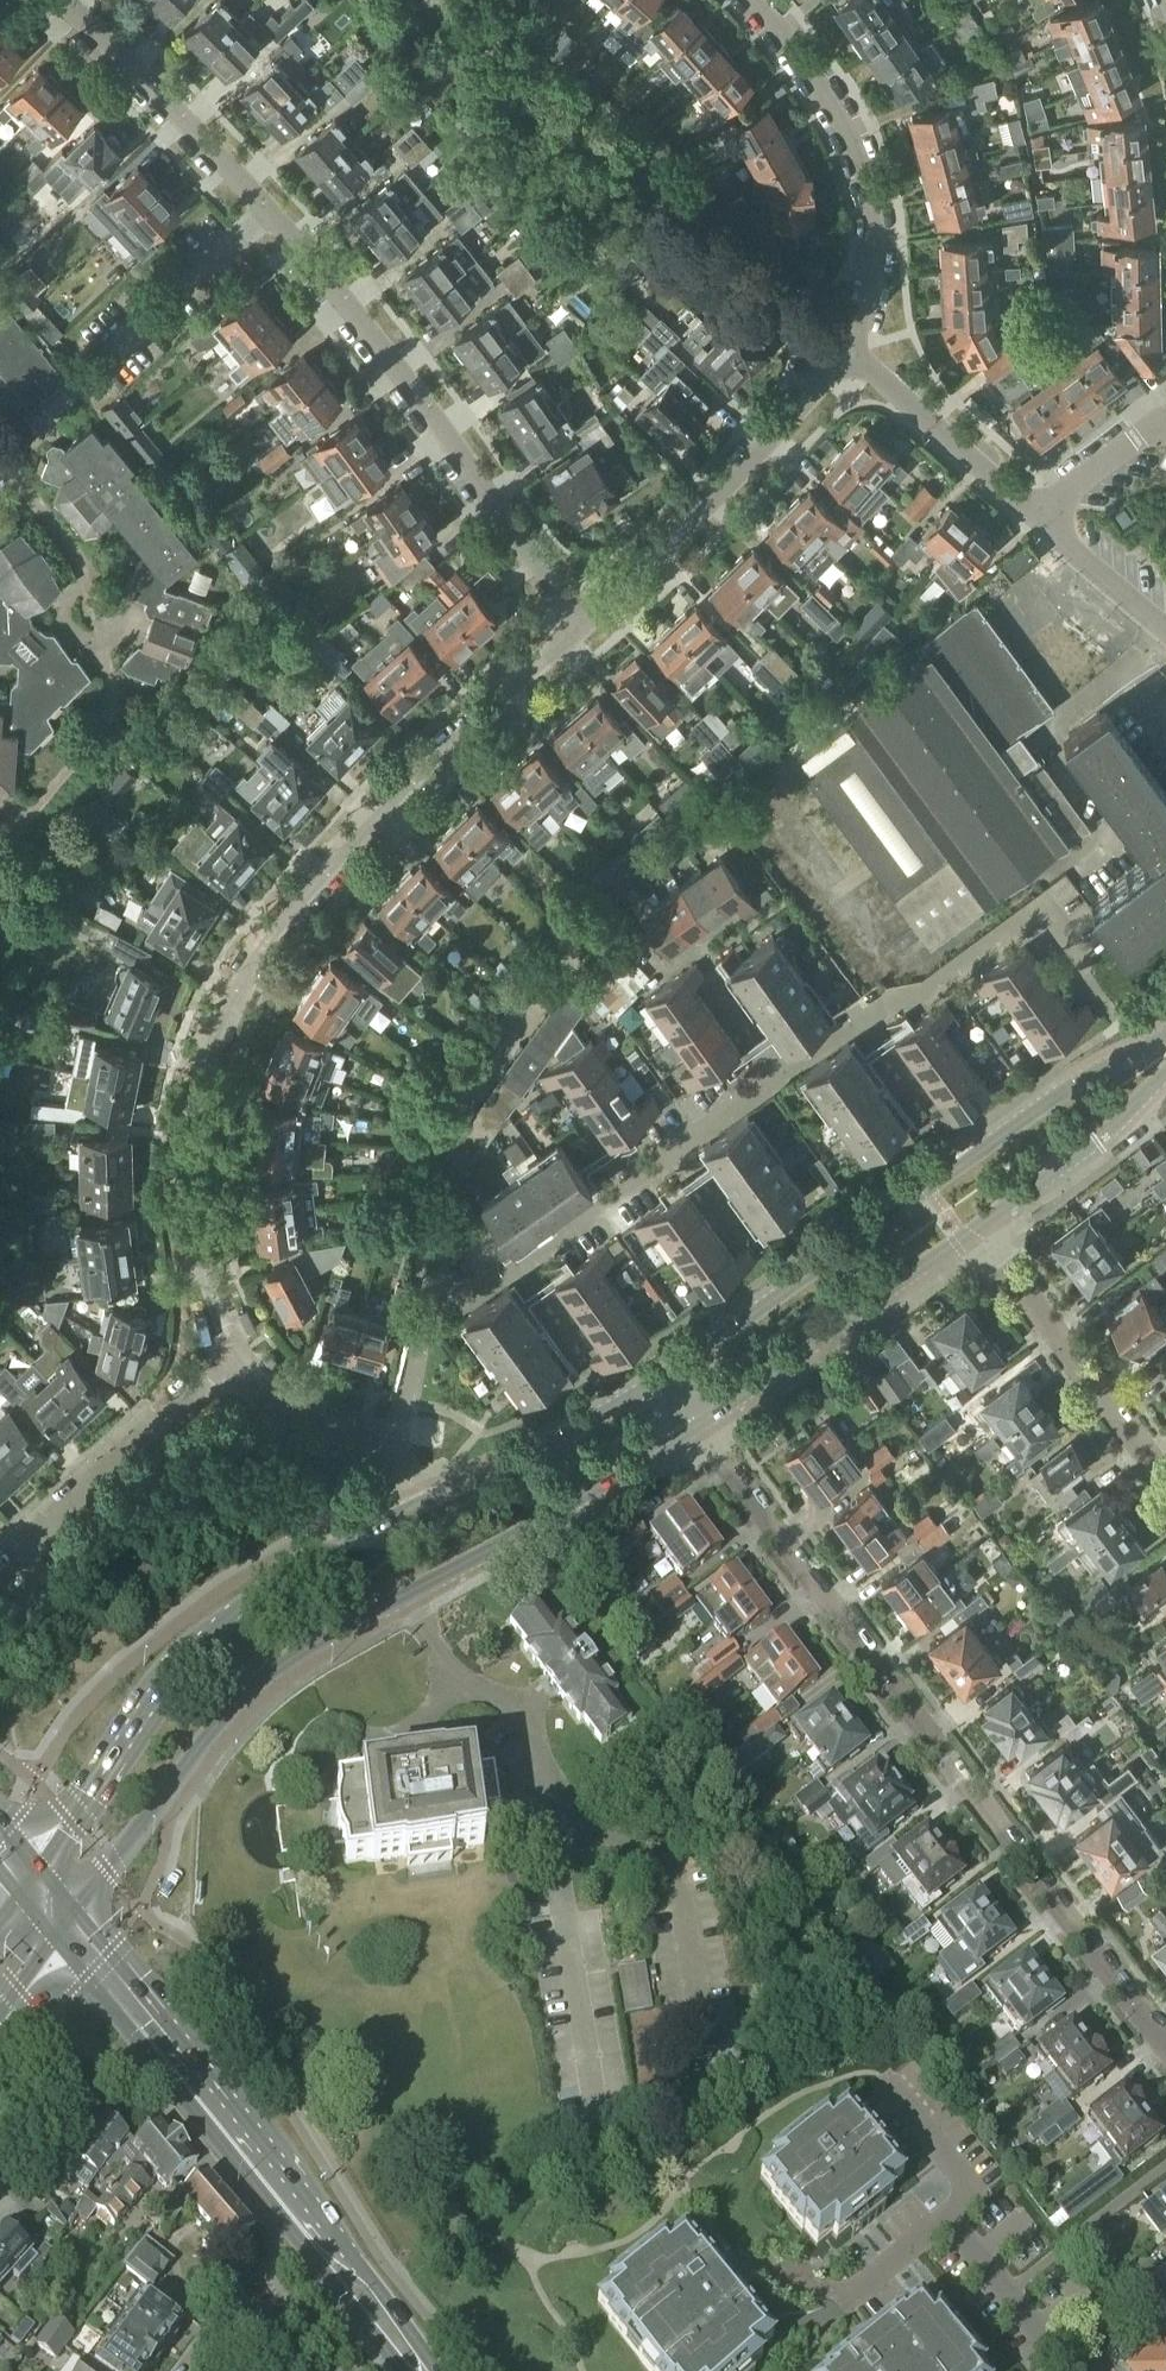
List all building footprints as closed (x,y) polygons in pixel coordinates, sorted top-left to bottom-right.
[(169,14),(182,0),(154,0),(169,14)] [(199,53),(203,49),(207,52),(237,23),(226,12),(230,8),(222,0),(219,0),(186,32),(190,35),(185,39),(199,53)] [(219,74),(223,69),(227,73),(273,27),(282,36),(314,3),(311,0),(300,0),(294,6),(292,4),(281,14),(283,16),(279,20),(272,13),(263,23),(250,10),(237,23),(207,52),(209,55),(205,60),(219,74)] [(515,0),(495,0),(491,4),(502,14),(515,0)] [(624,43),(646,21),(638,14),(651,0),(615,0),(613,2),(625,12),(609,30),(624,43)] [(837,8),(852,30),(885,7),(891,3),(895,0),(850,0),(837,8)] [(867,51),(901,29),(901,30),(912,23),(912,20),(912,17),(911,12),(909,8),(905,0),(895,0),(891,3),(885,7),(852,30),(853,31),(867,51)] [(1035,8),(1031,10),(1037,19),(1062,4),(1059,0),(1031,0),(1035,8)] [(1052,30),(1049,31),(1055,46),(1071,39),(1108,23),(1107,21),(1111,12),(1102,8),(1099,0),(1098,0),(1056,17),(1057,18),(1049,21),(1052,30)] [(961,21),(971,13),(964,3),(954,11),(961,21)] [(530,38),(550,15),(539,6),(519,29),(530,38)] [(655,42),(665,53),(695,25),(678,6),(654,27),(647,20),(646,21),(624,43),(638,58),(649,47),(655,42)] [(410,11),(402,21),(415,32),(423,22),(410,11)] [(971,13),(961,21),(956,24),(963,35),(978,24),(971,13)] [(912,23),(908,26),(912,32),(920,27),(916,20),(912,23)] [(1080,63),(1081,64),(1118,49),(1122,47),(1115,31),(1112,32),(1108,23),(1071,39),(1080,63)] [(675,80),(680,76),(679,76),(683,72),(713,45),(695,25),(665,53),(666,54),(658,61),(675,80)] [(1009,25),(995,34),(1002,42),(1016,34),(1009,25)] [(557,62),(577,39),(565,29),(546,52),(557,62)] [(916,50),(901,30),(901,29),(867,51),(882,73),(916,50)] [(21,52),(0,33),(0,74),(21,52)] [(294,82),(305,73),(294,61),(305,50),(290,35),(269,54),(276,61),(243,91),(262,112),(294,82)] [(916,50),(882,73),(898,96),(946,63),(931,40),(916,50)] [(702,92),(732,66),(713,45),(683,72),(702,92)] [(1068,70),(1077,92),(1090,87),(1128,71),(1124,63),(1128,61),(1122,47),(1118,49),(1081,64),(1068,70)] [(1009,65),(1025,58),(1021,48),(1005,56),(1009,65)] [(1025,58),(1009,65),(1013,75),(1045,61),(1041,51),(1025,58)] [(345,94),(363,78),(362,77),(368,71),(354,56),(330,78),(329,77),(319,86),(316,83),(305,94),(294,82),(262,112),(281,133),(315,103),(318,105),(321,102),(327,109),(344,93),(345,94)] [(702,92),(696,97),(710,113),(702,120),(702,119),(692,128),(701,138),(720,124),(733,115),(729,110),(728,111),(724,107),(749,84),(732,66),(702,92)] [(59,88),(38,68),(5,103),(6,104),(0,111),(0,117),(4,121),(13,112),(18,116),(23,111),(31,118),(32,117),(59,88)] [(599,71),(584,84),(595,97),(610,84),(599,71)] [(1090,87),(1077,92),(1083,106),(1086,105),(1090,114),(1098,110),(1099,112),(1138,95),(1134,86),(1138,78),(1129,74),(1128,71),(1090,87)] [(363,78),(345,94),(354,104),(372,88),(363,78)] [(965,86),(972,112),(986,108),(983,98),(997,95),(993,79),(965,86)] [(642,93),(632,82),(605,106),(616,116),(642,93)] [(35,137),(28,144),(36,151),(45,142),(46,143),(79,108),(59,88),(32,117),(31,118),(23,126),(35,137)] [(1025,112),(1042,105),(1039,95),(1023,101),(1025,112)] [(911,117),(918,143),(957,132),(962,131),(958,116),(960,116),(958,105),(911,117)] [(1042,105),(1025,112),(1027,124),(1046,117),(1042,105)] [(747,150),(778,132),(765,108),(720,134),(733,158),(737,156),(744,152),(747,150)] [(638,129),(648,140),(656,133),(666,124),(656,113),(638,129)] [(318,173),(349,146),(354,141),(343,129),(335,119),(298,151),(318,173)] [(1101,135),(1103,148),(1143,144),(1140,119),(1097,123),(1097,124),(1082,126),(1083,137),(1101,135)] [(104,137),(94,127),(55,165),(69,179),(79,169),(90,181),(120,151),(105,136),(104,137)] [(401,154),(421,137),(412,127),(392,143),(401,154)] [(745,163),(753,177),(757,175),(792,155),(778,132),(747,150),(744,152),(749,161),(745,163)] [(911,148),(917,170),(925,168),(964,157),(957,132),(918,143),(919,146),(911,148)] [(668,146),(656,133),(648,140),(645,143),(659,154),(668,146)] [(421,137),(401,154),(411,166),(431,150),(421,137)] [(337,195),(373,163),(354,141),(349,146),(318,173),(337,195)] [(1033,156),(1050,154),(1049,144),(1031,147),(1033,156)] [(1103,148),(1105,174),(1146,170),(1143,144),(1103,148)] [(692,162),(685,152),(671,162),(677,172),(692,162)] [(1050,154),(1033,156),(1035,168),(1052,166),(1050,154)] [(789,186),(804,177),(792,155),(757,175),(770,197),(789,194),(789,186)] [(920,184),(929,182),(932,194),(972,183),(964,157),(925,168),(917,170),(920,184)] [(20,183),(38,165),(34,160),(16,178),(20,183)] [(995,166),(998,177),(1019,172),(1016,160),(995,166)] [(717,180),(729,173),(723,164),(711,171),(717,180)] [(29,192),(47,174),(38,165),(20,183),(29,192)] [(146,176),(138,167),(109,193),(107,191),(90,207),(104,222),(112,230),(118,225),(127,216),(157,188),(156,186),(158,184),(148,173),(146,176)] [(370,235),(422,192),(404,170),(389,183),(389,182),(352,213),(370,235)] [(1108,200),(1148,196),(1146,170),(1105,174),(1108,200)] [(812,205),(809,177),(804,177),(789,186),(789,194),(770,197),(760,200),(761,210),(747,211),(748,224),(748,226),(750,228),(767,243),(794,241),(792,222),(807,221),(805,205),(812,205)] [(444,210),(453,220),(472,204),(493,186),(487,180),(480,186),(477,182),(467,191),(444,210)] [(986,208),(983,197),(976,199),(972,183),(932,194),(939,221),(986,208)] [(161,192),(157,188),(127,216),(118,225),(112,230),(123,243),(131,250),(132,249),(138,256),(154,241),(148,235),(177,209),(170,202),(172,199),(163,189),(161,192)] [(422,192),(370,235),(389,257),(426,226),(426,225),(441,213),(422,192)] [(1038,208),(1055,206),(1053,195),(1036,197),(1038,208)] [(735,213),(747,206),(742,196),(729,204),(735,213)] [(1002,203),(1005,219),(1033,215),(1029,196),(1002,203)] [(1108,200),(1110,215),(1090,217),(1091,229),(1151,223),(1148,196),(1108,200)] [(472,204),(453,220),(462,231),(481,215),(472,204)] [(1002,225),(1003,251),(1018,250),(1017,240),(1027,240),(1026,221),(1002,225)] [(1045,241),(1073,239),(1072,225),(1042,228),(1045,241)] [(402,282),(416,299),(420,296),(422,298),(455,272),(460,268),(475,257),(457,234),(404,275),(406,278),(402,282)] [(1073,239),(1045,241),(1048,257),(1075,254),(1073,239)] [(943,244),(945,272),(985,269),(984,253),(993,253),(992,242),(943,244)] [(1155,246),(1103,248),(1104,273),(1116,273),(1156,272),(1155,271),(1159,271),(1159,255),(1155,256),(1155,246)] [(625,250),(600,275),(619,294),(644,268),(625,250)] [(455,272),(422,298),(440,321),(478,291),(477,290),(492,279),(475,257),(460,268),(455,272)] [(507,284),(527,269),(518,257),(498,273),(507,284)] [(50,285),(32,266),(22,275),(18,270),(2,285),(28,314),(45,299),(40,294),(50,285)] [(1005,278),(1020,277),(1019,266),(1005,267),(1005,278)] [(527,269),(507,284),(516,296),(536,281),(527,269)] [(946,297),(986,294),(985,269),(945,272),(946,297)] [(1117,299),(1160,298),(1159,282),(1156,282),(1156,272),(1116,273),(1117,299)] [(1062,300),(1080,300),(1080,288),(1062,289),(1062,300)] [(230,349),(270,315),(252,294),(215,325),(212,322),(191,339),(199,348),(211,345),(220,338),(230,349)] [(946,297),(948,323),(965,322),(969,330),(988,320),(986,294),(946,297)] [(1117,324),(1156,323),(1156,315),(1160,315),(1160,298),(1117,299),(1117,322),(1117,323),(1117,324)] [(466,364),(470,361),(472,363),(505,338),(526,321),(508,299),(493,311),(454,340),(457,343),(453,346),(466,364)] [(1080,300),(1062,300),(1062,311),(1080,310),(1080,300)] [(9,374),(32,403),(64,377),(63,376),(62,377),(46,358),(54,352),(47,345),(48,344),(38,332),(30,339),(0,301),(0,380),(9,374)] [(1007,306),(1010,316),(1024,312),(1021,302),(1007,306)] [(718,335),(748,364),(768,343),(733,309),(724,319),(729,323),(718,335)] [(1046,319),(1056,333),(1065,326),(1055,313),(1046,319)] [(270,315),(230,349),(240,361),(229,370),(241,384),(265,363),(262,359),(289,337),(270,315)] [(67,335),(51,317),(40,327),(56,345),(67,335)] [(652,328),(669,346),(679,336),(661,318),(652,328)] [(1030,328),(1025,318),(1012,325),(1017,335),(1030,328)] [(1060,338),(1056,333),(1046,319),(1035,328),(1049,347),(1060,338)] [(702,320),(682,340),(728,385),(748,364),(718,335),(702,320)] [(965,322),(948,323),(943,325),(956,349),(962,347),(969,360),(1000,344),(988,320),(969,330),(965,322)] [(1101,331),(1102,330),(1108,338),(1117,351),(1121,356),(1130,349),(1144,367),(1161,354),(1157,349),(1157,341),(1161,341),(1160,327),(1157,327),(1156,323),(1117,324),(1117,323),(1111,323),(1095,324),(1101,331)] [(1101,331),(1095,324),(1084,324),(1062,340),(1069,350),(1105,397),(1119,386),(1117,383),(1124,378),(1122,375),(1129,369),(1120,357),(1121,356),(1117,351),(1108,338),(1102,330),(1101,331)] [(560,365),(580,350),(563,328),(544,343),(560,365)] [(659,355),(669,346),(652,328),(642,338),(659,355)] [(505,338),(472,363),(489,386),(527,356),(519,346),(514,350),(505,338)] [(1062,340),(1040,357),(1054,376),(1080,411),(1082,413),(1084,412),(1082,409),(1097,398),(1099,401),(1105,397),(1069,350),(1062,340)] [(1030,363),(1015,343),(1004,352),(1018,370),(1061,429),(1076,418),(1074,415),(1080,411),(1054,376),(1040,357),(1030,363)] [(640,375),(655,390),(691,424),(711,403),(677,370),(685,362),(669,346),(659,355),(640,375)] [(1046,440),(1061,429),(1018,370),(1004,352),(983,368),(997,386),(999,385),(1015,406),(1010,409),(1024,427),(1027,425),(1039,441),(1044,437),(1046,440)] [(269,420),(321,378),(303,355),(266,385),(267,386),(257,394),(263,402),(271,396),(281,409),(263,424),(263,425),(269,420)] [(269,420),(286,442),(339,400),(321,378),(269,420)] [(517,430),(552,406),(543,393),(548,389),(541,379),(500,407),(517,430)] [(624,384),(616,392),(627,403),(635,395),(624,384)] [(671,445),(691,424),(655,390),(645,401),(636,411),(671,445)] [(222,406),(231,416),(248,402),(240,392),(222,406)] [(101,410),(102,411),(118,429),(123,425),(129,433),(138,425),(132,418),(137,413),(121,393),(101,410)] [(964,403),(990,427),(997,420),(970,396),(964,403)] [(552,406),(517,430),(533,454),(573,426),(566,414),(560,418),(552,406)] [(586,431),(600,422),(594,413),(580,423),(586,431)] [(361,428),(354,419),(317,446),(316,443),(304,451),(307,454),(303,457),(321,480),(329,475),(338,467),(371,443),(368,439),(372,437),(364,426),(361,428)] [(581,435),(575,439),(582,449),(596,440),(602,449),(614,440),(600,422),(586,431),(581,435)] [(146,602),(146,603),(148,604),(155,586),(164,589),(169,578),(167,576),(194,554),(181,539),(186,535),(172,519),(167,522),(126,471),(131,467),(108,439),(103,443),(91,428),(65,450),(64,448),(51,445),(47,448),(48,458),(41,477),(61,484),(55,499),(71,514),(83,533),(99,530),(115,513),(148,554),(139,561),(133,576),(130,575),(123,593),(146,602)] [(163,453),(141,428),(128,439),(149,465),(163,453)] [(907,472),(899,464),(863,432),(844,454),(874,481),(885,469),(890,474),(891,473),(899,481),(907,472)] [(649,464),(661,455),(651,441),(638,450),(649,464)] [(258,459),(267,471),(289,454),(280,442),(258,458),(258,459)] [(374,447),(371,443),(338,467),(329,475),(337,486),(330,491),(336,499),(346,492),(347,494),(387,465),(382,457),(385,455),(377,444),(374,447)] [(563,498),(602,471),(586,448),(546,475),(563,498)] [(844,454),(825,475),(869,515),(888,493),(874,481),(844,454)] [(563,498),(579,522),(636,483),(619,459),(602,471),(563,498)] [(177,492),(186,485),(177,474),(168,481),(177,492)] [(375,519),(383,531),(417,507),(401,485),(361,513),(362,514),(352,521),(358,529),(367,523),(368,524),(375,519)] [(915,518),(934,497),(923,488),(905,509),(915,518)] [(809,492),(789,513),(818,542),(834,556),(835,557),(863,528),(837,502),(828,511),(809,492)] [(201,525),(212,516),(202,504),(191,512),(201,525)] [(930,546),(942,556),(970,525),(949,506),(917,541),(908,533),(890,553),(896,559),(901,564),(910,555),(916,560),(925,550),(926,551),(930,546)] [(397,579),(404,573),(414,565),(405,551),(434,531),(417,507),(383,531),(383,532),(375,538),(384,551),(374,557),(393,583),(397,579)] [(1132,520),(1124,509),(1115,515),(1123,527),(1132,520)] [(818,542),(789,513),(769,533),(803,567),(805,566),(815,576),(822,569),(834,556),(818,542)] [(224,554),(236,544),(213,515),(212,516),(201,525),(195,529),(212,551),(218,546),(224,554)] [(942,556),(934,565),(960,597),(965,593),(973,586),(965,574),(991,544),(970,525),(942,556)] [(12,784),(14,750),(30,751),(53,728),(47,716),(60,703),(63,704),(90,677),(77,659),(71,659),(53,633),(46,632),(44,634),(33,623),(28,611),(31,609),(37,606),(37,607),(51,597),(50,597),(55,592),(60,589),(51,571),(53,568),(37,546),(34,548),(20,534),(0,548),(0,661),(11,662),(16,657),(21,662),(18,665),(17,680),(10,687),(9,700),(0,700),(0,783),(12,784)] [(264,567),(243,539),(236,544),(224,554),(245,581),(264,567)] [(896,559),(890,553),(876,540),(869,548),(888,567),(896,559)] [(1010,578),(1039,555),(1027,541),(999,565),(1001,567),(1010,578)] [(753,550),(732,571),(761,600),(766,605),(779,593),(789,603),(796,595),(786,585),(787,584),(753,550)] [(404,573),(412,583),(420,576),(422,578),(434,568),(435,567),(425,555),(414,565),(404,573)] [(279,603),(289,596),(295,592),(275,563),(255,577),(274,606),(279,603)] [(422,578),(438,596),(475,638),(479,635),(481,638),(492,629),(489,626),(497,618),(455,571),(445,580),(434,568),(422,578)] [(755,616),(766,605),(761,600),(732,571),(712,590),(746,625),(747,624),(757,635),(765,627),(754,617),(755,616)] [(405,589),(412,583),(404,573),(397,579),(405,589)] [(483,591),(491,584),(482,575),(475,581),(483,591)] [(812,592),(826,606),(836,595),(822,582),(812,592)] [(177,594),(164,589),(155,586),(148,604),(146,603),(144,607),(148,615),(153,617),(146,635),(139,654),(132,651),(119,665),(127,672),(154,683),(157,675),(174,682),(181,663),(185,665),(201,624),(206,626),(213,607),(192,598),(178,593),(177,594)] [(367,605),(377,616),(392,602),(382,591),(367,605)] [(837,618),(812,592),(800,603),(825,629),(837,618)] [(279,603),(285,613),(296,606),(289,596),(279,603)] [(454,656),(463,649),(466,652),(476,643),(473,640),(475,638),(438,596),(419,613),(416,609),(406,618),(421,634),(428,627),(454,656)] [(891,614),(877,601),(849,630),(863,643),(891,614)] [(1052,710),(973,602),(965,608),(880,678),(853,698),(859,706),(790,756),(930,945),(931,944),(1088,827),(1019,734),(1052,710)] [(674,627),(703,657),(714,646),(719,651),(720,650),(730,660),(737,653),(727,643),(729,642),(695,607),(674,627)] [(393,626),(402,636),(403,635),(411,643),(417,636),(399,616),(391,624),(393,626)] [(393,626),(373,645),(415,692),(419,689),(421,691),(431,683),(428,680),(437,672),(411,643),(403,635),(402,636),(393,626)] [(692,697),(706,684),(700,679),(712,667),(703,657),(674,627),(654,646),(677,670),(671,676),(692,697)] [(317,647),(344,675),(352,668),(345,661),(348,658),(328,637),(317,647)] [(208,643),(202,653),(225,675),(229,670),(223,666),(234,654),(228,649),(224,652),(208,643)] [(395,710),(403,703),(405,706),(416,697),(413,694),(415,692),(373,645),(352,663),(395,710)] [(796,672),(772,646),(759,657),(784,683),(796,672)] [(310,663),(328,682),(339,671),(320,653),(310,663)] [(768,688),(778,679),(758,659),(749,668),(768,688)] [(678,712),(665,697),(666,695),(638,664),(616,684),(644,715),(653,707),(667,722),(678,712)] [(280,728),(264,712),(263,713),(234,684),(222,696),(252,725),(255,723),(270,738),(280,728)] [(315,707),(325,717),(325,716),(326,716),(358,747),(362,751),(375,737),(372,733),(377,727),(345,696),(344,697),(335,687),(315,707)] [(619,724),(597,700),(576,718),(603,749),(614,739),(630,756),(644,743),(623,720),(619,724)] [(264,712),(280,728),(288,720),(272,704),(264,712)] [(701,717),(720,738),(730,749),(746,734),(732,718),(725,724),(711,708),(701,717)] [(1148,841),(1157,852),(1090,904),(1122,946),(1165,912),(1165,802),(1098,711),(1073,730),(1061,739),(1141,846),(1148,841)] [(338,768),(343,762),(347,766),(362,751),(358,747),(326,716),(325,716),(325,717),(305,737),(338,768)] [(718,739),(720,738),(701,717),(691,726),(708,746),(709,747),(718,739)] [(576,718),(555,737),(586,774),(581,778),(594,793),(604,784),(601,781),(618,766),(603,749),(576,718)] [(266,760),(260,766),(270,775),(303,806),(306,810),(320,795),(316,792),(322,786),(270,738),(268,740),(257,751),(266,760)] [(718,739),(709,747),(708,746),(698,754),(721,780),(741,762),(730,749),(720,738),(718,739)] [(126,759),(138,770),(148,758),(137,748),(126,759)] [(537,753),(515,772),(542,802),(550,795),(555,801),(560,796),(570,807),(577,800),(572,794),(571,793),(567,789),(568,789),(537,753)] [(136,776),(122,764),(98,792),(112,804),(136,776)] [(215,764),(206,774),(225,792),(234,781),(215,764)] [(283,827),(289,821),(293,825),(306,810),(303,806),(270,775),(260,766),(247,780),(244,777),(237,784),(283,827)] [(494,791),(512,811),(508,814),(537,846),(550,834),(536,818),(547,808),(542,802),(515,772),(494,791)] [(225,792),(206,774),(197,785),(216,803),(225,792)] [(686,780),(659,804),(672,819),(699,795),(686,780)] [(581,784),(571,793),(572,794),(577,800),(587,812),(598,803),(581,784)] [(112,840),(125,823),(92,798),(79,815),(112,840)] [(216,814),(205,827),(215,837),(248,867),(252,870),(265,856),(261,852),(267,845),(234,816),(220,803),(216,807),(216,814)] [(457,827),(486,856),(497,845),(502,849),(503,848),(513,858),(520,851),(510,841),(511,840),(477,807),(457,827)] [(217,887),(222,882),(229,888),(234,883),(238,886),(252,870),(248,867),(215,837),(205,827),(204,828),(196,821),(170,850),(217,887)] [(486,856),(457,827),(437,847),(463,874),(458,879),(476,896),(481,890),(489,883),(488,882),(499,870),(486,856)] [(646,856),(655,848),(640,830),(630,839),(646,856)] [(644,873),(653,867),(647,858),(638,864),(644,873)] [(736,904),(747,895),(721,858),(701,872),(727,910),(736,904)] [(421,864),(401,885),(430,913),(438,905),(444,910),(448,906),(458,916),(466,908),(421,864)] [(172,871),(152,901),(164,909),(198,931),(202,933),(212,918),(208,916),(214,907),(201,899),(205,893),(197,888),(198,888),(172,871)] [(611,881),(602,871),(592,880),(601,890),(611,881)] [(707,924),(727,910),(701,872),(681,887),(707,924)] [(615,900),(625,892),(616,880),(606,888),(615,900)] [(381,906),(416,939),(427,949),(436,940),(425,930),(429,926),(423,921),(430,913),(401,885),(381,906)] [(661,901),(687,938),(707,924),(681,887),(661,901)] [(636,908),(648,900),(643,893),(631,901),(636,908)] [(740,910),(752,902),(750,899),(747,895),(736,904),(740,910)] [(648,900),(636,908),(641,915),(652,907),(648,900)] [(183,954),(189,945),(192,948),(202,933),(198,931),(164,909),(152,901),(136,924),(143,928),(183,954)] [(661,901),(652,907),(641,915),(667,952),(687,938),(661,901)] [(752,902),(740,910),(745,917),(757,909),(756,908),(752,902)] [(94,917),(116,928),(122,917),(100,905),(94,917)] [(375,978),(379,982),(378,983),(398,1000),(421,974),(402,956),(401,957),(366,925),(346,947),(377,975),(375,978)] [(899,951),(920,936),(912,926),(892,941),(899,951)] [(148,971),(143,969),(151,951),(108,928),(101,943),(129,963),(109,1012),(144,1027),(167,974),(150,966),(148,971)] [(729,969),(730,970),(744,989),(787,958),(773,938),(752,953),(741,961),(729,969)] [(1001,992),(1039,965),(1025,945),(987,972),(996,985),(1001,992)] [(598,991),(589,1003),(603,1016),(614,1030),(623,1023),(614,1011),(640,987),(648,978),(643,973),(625,955),(618,965),(606,980),(598,991)] [(736,955),(725,963),(729,969),(741,961),(736,955)] [(729,969),(725,963),(721,957),(715,962),(723,973),(729,969)] [(787,958),(744,989),(758,1009),(801,978),(787,958)] [(501,960),(492,970),(507,983),(515,973),(501,960)] [(313,987),(346,1011),(364,1024),(381,1000),(330,963),(313,987)] [(689,969),(698,980),(704,975),(696,964),(689,969)] [(1016,1012),(1054,985),(1039,965),(1001,992),(1016,1012)] [(691,985),(698,980),(689,969),(683,973),(691,985)] [(980,977),(989,989),(996,985),(987,972),(980,977)] [(566,984),(565,985),(587,1001),(596,989),(578,976),(573,973),(566,984)] [(696,993),(691,985),(683,973),(645,1000),(659,1020),(696,993)] [(982,994),(989,989),(980,977),(973,982),(982,994)] [(772,1029),(815,998),(801,978),(758,1009),(772,1029)] [(565,985),(557,996),(579,1012),(587,1001),(565,985)] [(1030,1032),(1068,1005),(1054,985),(1016,1012),(1030,1032)] [(337,1023),(346,1011),(313,987),(297,1010),(336,1038),(337,1036),(349,1044),(355,1035),(337,1023)] [(486,1015),(492,1007),(471,991),(465,999),(486,1015)] [(696,993),(659,1020),(673,1040),(711,1012),(696,993)] [(572,1022),(579,1012),(557,996),(550,1006),(572,1022)] [(815,998),(772,1029),(786,1049),(830,1018),(815,998)] [(91,1029),(97,1010),(66,1000),(60,1019),(66,1021),(91,1029)] [(909,1058),(947,1031),(942,1023),(954,1014),(945,1002),(913,1025),(906,1030),(894,1038),(909,1058)] [(1080,1009),(1089,1020),(1095,1016),(1086,1004),(1080,1009)] [(1068,1005),(1030,1032),(1045,1052),(1082,1025),(1074,1013),(1068,1005)] [(542,1017),(565,1033),(570,1025),(572,1022),(550,1006),(542,1017)] [(28,1009),(23,1025),(61,1037),(66,1021),(60,1019),(28,1009)] [(1082,1025),(1089,1020),(1080,1009),(1074,1013),(1082,1025)] [(711,1012),(673,1040),(687,1060),(725,1033),(711,1012)] [(906,1030),(913,1025),(905,1014),(898,1019),(902,1024),(906,1030)] [(557,1043),(565,1033),(542,1017),(535,1027),(557,1043)] [(894,1038),(906,1030),(902,1024),(890,1033),(894,1038)] [(584,1044),(570,1025),(565,1033),(557,1043),(553,1049),(561,1060),(552,1067),(561,1079),(567,1086),(604,1059),(591,1040),(584,1044)] [(535,1027),(527,1037),(550,1054),(553,1049),(557,1043),(535,1027)] [(276,1057),(312,1072),(317,1059),(324,1062),(325,1059),(340,1065),(344,1055),(330,1050),(331,1048),(286,1030),(276,1057)] [(947,1031),(909,1058),(923,1079),(961,1051),(947,1031)] [(728,1062),(740,1053),(725,1033),(687,1060),(693,1068),(680,1078),(689,1090),(722,1067),(728,1062)] [(74,1073),(138,1085),(142,1068),(137,1067),(139,1056),(95,1048),(96,1038),(82,1036),(74,1073)] [(542,1064),(550,1054),(527,1037),(519,1048),(542,1064)] [(862,1154),(884,1138),(894,1131),(905,1122),(849,1043),(805,1075),(862,1154)] [(535,1075),(542,1064),(519,1048),(512,1058),(534,1074),(535,1075)] [(938,1099),(976,1072),(961,1051),(923,1079),(938,1099)] [(728,1062),(732,1067),(744,1059),(740,1053),(728,1062)] [(312,1072),(276,1057),(266,1083),(311,1101),(311,1100),(320,1104),(323,1096),(324,1096),(328,1086),(327,1086),(329,1079),(312,1072)] [(527,1085),(535,1075),(534,1074),(512,1058),(505,1069),(527,1085)] [(604,1059),(567,1086),(581,1106),(619,1079),(604,1059)] [(640,1071),(647,1066),(644,1061),(637,1066),(640,1071)] [(435,1091),(442,1081),(417,1062),(410,1072),(435,1091)] [(736,1073),(732,1067),(728,1062),(722,1067),(729,1078),(736,1073)] [(546,1071),(555,1083),(561,1079),(552,1067),(546,1071)] [(520,1095),(527,1085),(505,1069),(497,1079),(519,1095),(520,1095)] [(35,1099),(65,1102),(71,1073),(55,1070),(50,1094),(36,1092),(35,1099)] [(548,1087),(555,1083),(546,1071),(540,1076),(548,1087)] [(86,1107),(87,1104),(128,1112),(130,1102),(135,1103),(138,1085),(74,1073),(71,1072),(71,1073),(65,1102),(86,1107)] [(943,1106),(952,1119),(990,1092),(976,1072),(938,1099),(943,1106)] [(512,1106),(520,1095),(519,1095),(497,1079),(490,1090),(512,1106)] [(619,1079),(581,1106),(595,1126),(633,1099),(619,1079)] [(505,1116),(512,1106),(490,1090),(482,1100),(504,1116),(505,1116)] [(413,1111),(424,1116),(431,1097),(420,1093),(413,1111)] [(645,1102),(654,1114),(661,1110),(652,1097),(645,1102)] [(32,1099),(30,1112),(85,1117),(86,1107),(65,1102),(35,1099),(32,1099)] [(647,1119),(639,1107),(633,1099),(595,1126),(609,1145),(610,1146),(622,1138),(629,1132),(647,1119)] [(497,1127),(505,1116),(504,1116),(482,1100),(475,1111),(497,1127)] [(647,1119),(654,1114),(645,1102),(639,1107),(647,1119)] [(332,1125),(333,1112),(321,1110),(320,1113),(306,1112),(306,1110),(258,1106),(256,1134),(297,1138),(318,1140),(319,1124),(332,1125)] [(936,1111),(945,1124),(952,1119),(943,1106),(936,1111)] [(489,1137),(497,1127),(475,1111),(467,1121),(489,1137)] [(938,1129),(945,1124),(936,1111),(929,1116),(938,1129)] [(738,1195),(760,1225),(761,1226),(773,1218),(805,1195),(748,1116),(704,1147),(738,1195)] [(909,1128),(914,1134),(920,1130),(911,1118),(905,1122),(909,1128)] [(31,1121),(31,1138),(54,1137),(54,1121),(31,1121)] [(482,1148),(489,1137),(467,1121),(460,1132),(482,1147),(482,1148)] [(898,1136),(909,1128),(905,1122),(894,1131),(898,1136)] [(475,1158),(482,1148),(482,1147),(460,1132),(452,1142),(474,1158),(475,1158)] [(630,1149),(637,1144),(629,1132),(622,1138),(626,1143),(630,1149)] [(296,1154),(297,1138),(256,1134),(253,1163),(302,1167),(302,1166),(316,1167),(317,1157),(303,1156),(303,1154),(296,1154)] [(78,1167),(128,1166),(128,1137),(100,1137),(99,1135),(82,1136),(82,1138),(77,1138),(78,1167)] [(614,1152),(626,1143),(622,1138),(610,1146),(614,1152)] [(467,1169),(475,1158),(474,1158),(452,1142),(445,1153),(467,1169)] [(511,1245),(512,1244),(592,1189),(559,1145),(480,1202),(496,1224),(503,1234),(511,1245)] [(1152,1163),(1142,1149),(1134,1154),(1144,1168),(1152,1163)] [(459,1180),(467,1169),(445,1153),(437,1164),(459,1180)] [(807,1166),(817,1180),(829,1172),(818,1158),(807,1166)] [(1165,1196),(1165,1159),(1157,1166),(1165,1176),(1153,1185),(1163,1198),(1165,1196)] [(437,1164),(429,1175),(451,1191),(459,1180),(437,1164)] [(128,1166),(78,1167),(78,1198),(83,1198),(83,1200),(101,1200),(101,1197),(129,1197),(128,1166)] [(391,1196),(389,1174),(376,1175),(378,1197),(391,1196)] [(317,1190),(316,1180),(302,1181),(254,1187),(257,1215),(314,1208),(312,1191),(317,1190)] [(669,1193),(673,1199),(685,1190),(681,1184),(669,1193)] [(666,1204),(673,1199),(669,1193),(664,1187),(658,1192),(662,1198),(666,1204)] [(681,1223),(699,1210),(685,1190),(673,1199),(666,1204),(648,1216),(657,1228),(662,1236),(681,1223)] [(33,1210),(55,1210),(54,1195),(33,1196),(33,1210)] [(405,1218),(396,1199),(385,1204),(395,1223),(405,1218)] [(1074,1266),(1108,1240),(1098,1226),(1111,1216),(1103,1206),(1056,1242),(1063,1252),(1062,1253),(1064,1262),(1072,1265),(1073,1264),(1074,1266)] [(316,1224),(314,1208),(257,1215),(261,1243),(309,1237),(309,1235),(323,1233),(321,1223),(316,1224)] [(681,1223),(662,1236),(677,1256),(713,1230),(699,1210),(681,1223)] [(641,1221),(650,1233),(657,1228),(648,1216),(642,1220),(641,1221)] [(773,1218),(761,1226),(765,1231),(776,1223),(773,1218)] [(131,1251),(127,1219),(82,1225),(82,1222),(60,1225),(64,1259),(86,1256),(131,1251)] [(642,1238),(650,1233),(641,1221),(634,1226),(642,1238)] [(754,1229),(763,1242),(769,1237),(765,1231),(761,1226),(760,1225),(754,1229)] [(706,1266),(728,1250),(713,1230),(677,1256),(691,1276),(706,1266)] [(497,1238),(505,1249),(511,1245),(503,1234),(497,1238)] [(1108,1240),(1074,1266),(1081,1275),(1080,1276),(1081,1285),(1089,1288),(1091,1287),(1092,1289),(1126,1264),(1108,1240)] [(288,1315),(314,1301),(303,1279),(338,1260),(345,1242),(287,1253),(289,1262),(266,1274),(288,1315)] [(504,1260),(510,1256),(517,1251),(512,1244),(511,1245),(505,1249),(500,1253),(504,1260)] [(600,1251),(608,1263),(615,1258),(606,1247),(600,1251)] [(740,1253),(749,1265),(756,1260),(747,1248),(740,1253)] [(742,1270),(733,1258),(728,1250),(706,1266),(691,1276),(705,1296),(742,1270)] [(1165,1268),(1165,1250),(1152,1260),(1161,1272),(1165,1268)] [(86,1256),(88,1272),(81,1273),(83,1288),(120,1284),(136,1282),(131,1251),(86,1256)] [(602,1268),(608,1263),(600,1251),(593,1256),(602,1268)] [(742,1270),(749,1265),(740,1253),(733,1258),(742,1270)] [(607,1276),(602,1268),(593,1256),(574,1269),(567,1274),(555,1282),(569,1303),(607,1276)] [(567,1274),(574,1269),(566,1258),(559,1263),(563,1269),(567,1274)] [(555,1282),(567,1274),(563,1269),(551,1277),(555,1282)] [(1158,1308),(1152,1301),(1165,1290),(1165,1287),(1156,1273),(1140,1284),(1142,1287),(1108,1313),(1124,1334),(1158,1308)] [(331,1352),(348,1357),(349,1353),(361,1313),(346,1309),(347,1302),(346,1302),(350,1288),(339,1285),(342,1277),(332,1274),(326,1298),(335,1300),(321,1345),(332,1348),(331,1352)] [(607,1276),(569,1303),(583,1323),(621,1296),(607,1276)] [(45,1297),(43,1281),(8,1284),(10,1304),(34,1302),(33,1298),(45,1297)] [(405,1319),(411,1287),(398,1284),(393,1300),(383,1298),(379,1312),(378,1311),(377,1318),(361,1313),(349,1353),(348,1357),(365,1362),(366,1358),(376,1361),(390,1315),(405,1319)] [(465,1318),(522,1398),(554,1375),(565,1367),(564,1365),(508,1287),(465,1318)] [(597,1343),(635,1315),(621,1296),(583,1323),(597,1343)] [(59,1312),(63,1314),(68,1300),(46,1301),(44,1306),(59,1312)] [(1158,1309),(1158,1308),(1124,1334),(1139,1355),(1165,1334),(1165,1303),(1158,1309)] [(49,1320),(58,1329),(63,1314),(59,1312),(44,1306),(42,1313),(49,1320)] [(104,1334),(140,1343),(147,1316),(113,1306),(112,1308),(104,1309),(101,1321),(106,1325),(104,1334)] [(953,1355),(983,1332),(974,1320),(976,1317),(971,1310),(967,1310),(965,1307),(934,1330),(935,1332),(925,1340),(936,1356),(947,1347),(953,1354),(953,1355)] [(671,1308),(667,1311),(671,1318),(676,1315),(671,1308)] [(603,1351),(612,1363),(650,1336),(635,1315),(597,1343),(603,1351)] [(50,1379),(82,1414),(103,1394),(66,1355),(74,1347),(58,1329),(49,1320),(39,1330),(39,1340),(46,1348),(33,1361),(50,1379)] [(970,1380),(1002,1356),(999,1353),(1001,1349),(996,1342),(991,1342),(983,1332),(953,1355),(953,1354),(943,1362),(950,1372),(949,1372),(960,1387),(970,1380)] [(133,1371),(140,1343),(104,1334),(99,1349),(102,1353),(103,1357),(106,1360),(105,1363),(133,1371)] [(597,1356),(606,1368),(612,1363),(603,1351),(597,1356)] [(599,1372),(606,1368),(597,1356),(591,1360),(599,1372)] [(570,1372),(574,1378),(580,1374),(571,1360),(564,1365),(565,1367),(566,1367),(570,1372)] [(16,1377),(5,1365),(0,1370),(0,1385),(16,1403),(25,1395),(60,1432),(61,1434),(82,1414),(50,1379),(33,1361),(16,1377)] [(924,1378),(936,1369),(930,1361),(918,1370),(924,1378)] [(910,1387),(902,1375),(894,1364),(875,1378),(888,1396),(891,1401),(910,1387)] [(554,1375),(558,1380),(570,1372),(566,1367),(565,1367),(554,1375)] [(936,1369),(924,1378),(930,1386),(942,1377),(936,1369)] [(871,1408),(888,1396),(875,1378),(871,1372),(854,1384),(871,1408)] [(1002,1429),(1036,1402),(1017,1377),(982,1403),(983,1404),(973,1412),(991,1436),(1002,1429)] [(1028,1463),(1047,1449),(1040,1438),(1054,1427),(1036,1402),(1002,1429),(1021,1454),(1005,1466),(1013,1477),(1024,1469),(1022,1467),(1028,1462),(1028,1463)] [(24,1475),(37,1463),(34,1459),(44,1450),(6,1410),(0,1415),(0,1425),(0,1426),(0,1449),(24,1475)] [(917,1437),(925,1448),(928,1451),(956,1429),(945,1415),(917,1437)] [(801,1476),(827,1457),(845,1444),(828,1422),(819,1428),(784,1454),(801,1476)] [(1000,1446),(992,1436),(974,1450),(981,1460),(1000,1446)] [(874,1472),(880,1468),(895,1456),(884,1443),(863,1459),(874,1472)] [(818,1499),(853,1473),(862,1466),(845,1444),(827,1457),(801,1476),(818,1499)] [(1054,1509),(1076,1492),(1067,1479),(1086,1465),(1071,1444),(1029,1476),(1054,1509)] [(24,1475),(0,1449),(0,1491),(8,1483),(11,1487),(24,1475)] [(880,1468),(874,1472),(869,1476),(876,1485),(887,1477),(880,1468)] [(983,1517),(1004,1502),(993,1487),(972,1502),(983,1517)] [(1084,1487),(1076,1492),(1054,1509),(1064,1521),(1057,1527),(1069,1543),(1064,1546),(1045,1561),(1053,1571),(1077,1552),(1078,1553),(1088,1546),(1122,1519),(1102,1492),(1093,1498),(1084,1487)] [(832,1518),(849,1540),(875,1521),(887,1512),(888,1512),(880,1501),(881,1501),(872,1488),(869,1491),(832,1518)] [(966,1501),(962,1496),(955,1500),(959,1506),(966,1501)] [(669,1554),(702,1529),(686,1507),(653,1531),(669,1554)] [(896,1522),(888,1512),(887,1512),(875,1521),(849,1540),(866,1563),(893,1543),(899,1552),(917,1539),(934,1526),(940,1522),(933,1512),(927,1517),(910,1529),(910,1530),(906,1533),(898,1521),(896,1522)] [(927,1552),(962,1526),(952,1512),(940,1522),(934,1526),(917,1539),(899,1552),(907,1563),(881,1582),(897,1604),(936,1575),(919,1553),(925,1549),(927,1552)] [(1122,1519),(1088,1546),(1078,1553),(1091,1571),(1101,1564),(1109,1574),(1144,1548),(1122,1519)] [(620,1559),(647,1537),(636,1522),(608,1543),(620,1559)] [(702,1529),(669,1554),(664,1558),(681,1580),(720,1551),(702,1529)] [(1014,1542),(1006,1532),(996,1539),(1003,1549),(1014,1542)] [(992,1560),(1000,1572),(1012,1563),(1003,1552),(992,1560)] [(1094,1601),(1101,1611),(1125,1594),(1133,1605),(1138,1601),(1148,1614),(1160,1605),(1165,1613),(1165,1570),(1162,1564),(1130,1589),(1122,1578),(1109,1589),(1110,1589),(1109,1590),(1094,1601)] [(711,1623),(718,1618),(725,1613),(751,1593),(734,1570),(694,1600),(711,1623)] [(944,1610),(960,1598),(959,1595),(941,1571),(936,1575),(897,1604),(914,1627),(941,1607),(944,1610)] [(1110,1589),(1109,1589),(1102,1579),(1083,1594),(1090,1604),(1094,1601),(1109,1590),(1110,1589)] [(662,1616),(685,1598),(673,1581),(649,1599),(662,1616)] [(946,1669),(981,1643),(971,1630),(974,1627),(968,1618),(981,1608),(993,1598),(986,1589),(974,1598),(952,1614),(959,1623),(929,1646),(946,1669)] [(587,1602),(598,1607),(602,1598),(591,1592),(587,1602)] [(725,1613),(718,1618),(735,1640),(768,1616),(751,1593),(725,1613)] [(557,1622),(539,1598),(509,1621),(526,1644),(523,1647),(578,1721),(582,1718),(599,1741),(630,1718),(612,1694),(616,1692),(560,1619),(557,1622)] [(658,1634),(693,1608),(685,1598),(662,1616),(651,1624),(658,1634)] [(627,1635),(615,1619),(604,1628),(616,1644),(627,1635)] [(761,1688),(800,1659),(783,1636),(744,1666),(761,1688)] [(698,1682),(709,1673),(737,1653),(728,1641),(700,1661),(703,1664),(691,1673),(698,1682)] [(981,1643),(946,1669),(963,1691),(1001,1663),(994,1653),(990,1656),(981,1643)] [(1165,1684),(1165,1645),(1155,1653),(1163,1664),(1155,1670),(1152,1667),(1129,1685),(1142,1701),(1163,1685),(1163,1686),(1165,1684)] [(1012,1669),(1022,1662),(1015,1653),(1005,1660),(1012,1669)] [(1033,1673),(1044,1665),(1035,1653),(1022,1662),(1012,1669),(1019,1679),(1031,1670),(1033,1673)] [(750,1729),(759,1741),(775,1728),(799,1710),(791,1700),(817,1681),(800,1659),(761,1688),(777,1709),(772,1713),(771,1712),(750,1729)] [(702,1684),(711,1696),(740,1673),(731,1661),(702,1684)] [(1115,1668),(1101,1679),(1112,1694),(1118,1690),(1120,1674),(1115,1668)] [(994,1733),(1026,1709),(1018,1697),(1022,1694),(1014,1683),(984,1705),(989,1713),(983,1718),(985,1720),(984,1724),(988,1730),(993,1730),(994,1733)] [(811,1751),(848,1724),(830,1701),(789,1733),(798,1746),(804,1741),(811,1751)] [(1026,1709),(994,1733),(996,1735),(995,1739),(1001,1747),(1004,1746),(1006,1748),(1013,1743),(1018,1750),(1048,1728),(1040,1718),(1036,1721),(1026,1709)] [(1061,1733),(1064,1731),(1076,1723),(1075,1723),(1067,1712),(1053,1723),(1061,1733)] [(1082,1732),(1095,1723),(1087,1714),(1075,1723),(1076,1723),(1082,1732)] [(1076,1723),(1064,1731),(1071,1741),(1083,1733),(1082,1732),(1076,1723)] [(848,1724),(811,1751),(819,1762),(814,1766),(823,1778),(865,1746),(848,1724)] [(1164,1726),(1156,1732),(1161,1739),(1165,1736),(1165,1728),(1164,1726)] [(775,1729),(728,1764),(723,1757),(707,1769),(722,1788),(738,1777),(772,1750),(770,1747),(782,1739),(775,1729)] [(746,1751),(759,1741),(750,1729),(737,1738),(746,1751)] [(1042,1797),(1077,1771),(1069,1760),(1073,1756),(1065,1746),(1028,1773),(1034,1782),(1032,1783),(1034,1785),(1033,1790),(1038,1796),(1042,1797)] [(431,1765),(430,1755),(400,1760),(401,1770),(391,1771),(391,1772),(361,1776),(361,1780),(339,1784),(339,1789),(335,1790),(338,1808),(334,1815),(334,1822),(336,1829),(341,1834),(344,1853),(348,1853),(348,1858),(372,1855),(373,1858),(404,1854),(405,1857),(453,1850),(453,1848),(483,1843),(481,1824),(498,1822),(492,1780),(475,1782),(473,1761),(442,1766),(441,1764),(431,1765)] [(858,1817),(898,1787),(881,1764),(836,1798),(832,1802),(832,1803),(826,1807),(843,1829),(859,1817),(858,1817)] [(1100,1790),(1106,1799),(1111,1796),(1120,1790),(1136,1777),(1129,1768),(1104,1787),(1100,1790)] [(1077,1771),(1042,1797),(1045,1800),(1044,1803),(1049,1810),(1053,1811),(1054,1812),(1057,1810),(1063,1819),(1100,1791),(1091,1780),(1087,1784),(1077,1771)] [(801,1811),(811,1803),(823,1794),(816,1784),(794,1801),(801,1811)] [(858,1817),(859,1817),(867,1828),(862,1832),(871,1843),(916,1810),(898,1787),(858,1817)] [(1076,1839),(1093,1861),(1127,1835),(1145,1823),(1120,1790),(1111,1796),(1106,1799),(1107,1800),(1096,1808),(1104,1818),(1076,1839)] [(832,1803),(832,1802),(825,1793),(823,1794),(811,1803),(801,1811),(809,1821),(826,1807),(832,1803)] [(1161,1844),(1145,1823),(1127,1835),(1093,1861),(1111,1884),(1141,1861),(1148,1870),(1165,1856),(1165,1840),(1161,1844)] [(878,1869),(894,1891),(900,1887),(900,1888),(910,1880),(946,1852),(944,1849),(944,1844),(935,1832),(930,1831),(929,1829),(899,1852),(892,1843),(873,1856),(863,1865),(870,1875),(878,1869)] [(846,1877),(863,1865),(873,1856),(866,1846),(839,1867),(846,1877)] [(900,1888),(911,1902),(920,1915),(939,1901),(935,1896),(961,1877),(957,1872),(960,1870),(957,1867),(958,1862),(952,1856),(947,1854),(946,1852),(910,1880),(900,1888)] [(1127,1907),(1147,1892),(1138,1880),(1118,1895),(1127,1907)] [(958,1945),(994,1917),(977,1895),(935,1926),(945,1938),(950,1934),(958,1945)] [(1159,1907),(1147,1916),(1164,1938),(1153,1947),(1165,1964),(1165,1916),(1159,1907)] [(994,1917),(958,1945),(967,1957),(962,1961),(970,1971),(1012,1940),(994,1917)] [(929,1936),(927,1934),(931,1931),(922,1919),(891,1944),(898,1953),(908,1946),(910,1950),(929,1936)] [(984,1991),(1001,2014),(1007,2009),(1043,1982),(1026,1959),(984,1991)] [(652,2011),(644,1965),(618,1969),(625,2015),(652,2011)] [(1001,2014),(1018,2036),(1060,2004),(1043,1982),(1007,2009),(1001,2014)] [(972,1986),(943,2008),(952,2020),(981,1998),(972,1986)] [(1044,2085),(1054,2077),(1057,2075),(1094,2046),(1083,2031),(1078,2034),(1072,2026),(1035,2054),(1041,2061),(1033,2067),(1045,2082),(1044,2084),(1044,2085)] [(981,2080),(997,2067),(1017,2053),(1020,2050),(1009,2036),(981,2058),(989,2067),(978,2076),(981,2080)] [(1054,2077),(1071,2100),(1112,2069),(1103,2058),(1104,2055),(1099,2048),(1095,2047),(1094,2046),(1057,2075),(1054,2077)] [(1005,2077),(1024,2062),(1017,2053),(997,2067),(1005,2077)] [(1084,2121),(1101,2144),(1107,2139),(1144,2112),(1142,2110),(1143,2106),(1137,2098),(1134,2098),(1130,2093),(1127,2094),(1124,2090),(1084,2121)] [(1034,2143),(1040,2139),(1054,2128),(1073,2114),(1062,2101),(1037,2119),(1042,2125),(1029,2136),(1034,2143)] [(891,2197),(887,2191),(902,2179),(890,2163),(892,2161),(861,2124),(859,2125),(846,2110),(831,2122),(826,2117),(812,2128),(817,2134),(804,2145),(799,2138),(798,2140),(803,2146),(790,2156),(785,2150),(771,2161),(776,2167),(760,2179),(773,2195),(771,2197),(801,2235),(803,2233),(816,2249),(832,2236),(836,2242),(850,2230),(845,2224),(873,2202),(878,2208),(891,2197)] [(1107,2139),(1101,2144),(1097,2147),(1110,2165),(1056,2207),(1068,2222),(1122,2181),(1115,2172),(1121,2167),(1162,2136),(1159,2132),(1160,2129),(1151,2117),(1147,2116),(1144,2112),(1107,2139)] [(1047,2148),(1061,2138),(1080,2124),(1073,2114),(1054,2128),(1040,2139),(1047,2148)] [(94,2182),(98,2177),(98,2176),(112,2156),(126,2136),(105,2117),(63,2172),(88,2190),(94,2182)] [(132,2171),(100,2207),(96,2212),(114,2228),(149,2190),(143,2184),(146,2181),(142,2177),(148,2170),(165,2192),(196,2165),(162,2123),(161,2123),(156,2117),(141,2129),(146,2137),(139,2142),(131,2134),(128,2138),(126,2136),(112,2156),(98,2176),(98,2177),(94,2182),(100,2188),(110,2175),(125,2163),(132,2171)] [(254,2234),(226,2201),(206,2178),(175,2206),(173,2204),(155,2228),(168,2238),(186,2214),(187,2215),(200,2230),(204,2226),(237,2263),(255,2246),(248,2238),(254,2234)] [(87,2194),(74,2215),(85,2224),(96,2212),(100,2207),(87,2194)] [(1165,2198),(1161,2202),(1158,2198),(1142,2210),(1162,2238),(1165,2235),(1165,2198)] [(65,2204),(57,2213),(67,2221),(74,2211),(65,2204)] [(0,2229),(0,2261),(11,2270),(20,2279),(38,2258),(2,2227),(0,2229)] [(1096,2231),(1072,2249),(1081,2262),(1105,2243),(1096,2231)] [(761,2326),(736,2295),(735,2296),(737,2299),(730,2306),(712,2284),(720,2278),(722,2281),(724,2280),(699,2249),(696,2251),(684,2235),(668,2247),(664,2242),(650,2253),(654,2259),(641,2269),(636,2263),(635,2264),(640,2270),(627,2281),(622,2275),(608,2286),(613,2292),(597,2305),(610,2320),(608,2322),(647,2370),(750,2370),(761,2362),(756,2357),(772,2344),(759,2328),(761,2326)] [(145,2242),(124,2269),(152,2291),(173,2264),(145,2242)] [(11,2270),(0,2261),(0,2282),(11,2270)] [(124,2293),(132,2284),(123,2277),(115,2287),(124,2293)] [(123,2315),(165,2346),(166,2345),(172,2345),(178,2337),(176,2332),(183,2322),(141,2291),(123,2315)] [(983,2369),(938,2313),(932,2318),(920,2302),(904,2315),(902,2313),(871,2338),(875,2343),(878,2341),(884,2348),(863,2366),(857,2358),(860,2356),(855,2351),(830,2370),(980,2370),(983,2369)] [(159,2354),(165,2346),(123,2315),(105,2339),(148,2370),(149,2369),(155,2369),(160,2361),(159,2354)] [(87,2325),(97,2333),(103,2326),(92,2318),(87,2325)] [(54,2320),(34,2346),(56,2362),(75,2336),(54,2320)] [(18,2331),(27,2337),(34,2328),(25,2321),(18,2331)] [(20,2347),(27,2337),(18,2331),(11,2341),(20,2347)] [(1144,2350),(1133,2333),(1111,2348),(1122,2364),(1144,2350)] [(148,2370),(105,2339),(87,2364),(97,2370),(147,2370),(148,2370)] [(1128,2370),(1129,2370),(1165,2370),(1165,2345),(1128,2370)]
